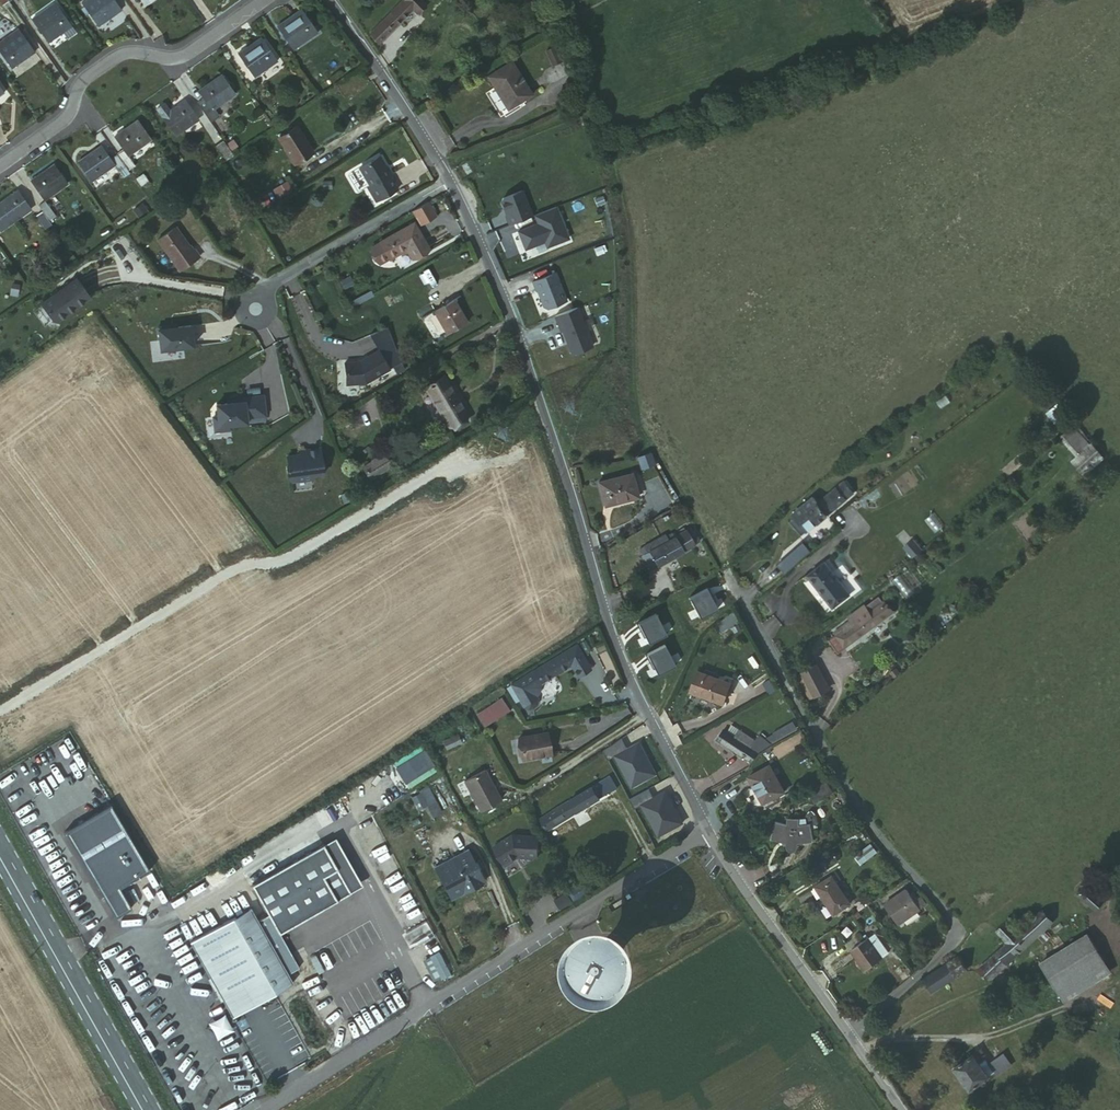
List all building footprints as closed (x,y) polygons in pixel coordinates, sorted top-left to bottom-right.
[(114,0),(80,0),(96,24),(120,7),(114,0)] [(421,0),(406,0),(404,2),(403,1),(369,34),(378,43),(413,11),(416,15),(426,5),(421,0)] [(70,28),(53,3),(30,19),(47,44),(70,28)] [(301,6),(275,23),(292,46),(317,29),(301,6)] [(19,27),(0,40),(0,53),(11,70),(35,52),(19,27)] [(280,54),(264,32),(240,47),(257,70),(280,54)] [(555,47),(546,51),(553,66),(562,62),(555,47)] [(535,93),(517,62),(496,74),(513,105),(535,93)] [(205,102),(199,108),(215,132),(222,128),(211,112),(233,96),(220,76),(197,90),(205,102)] [(177,134),(198,119),(184,99),(171,109),(165,101),(157,106),(177,134)] [(125,154),(148,139),(135,119),(111,135),(121,150),(115,154),(124,166),(130,162),(125,154)] [(294,127),(275,139),(292,165),(311,153),(294,127)] [(225,161),(232,156),(222,141),(215,146),(225,161)] [(99,143),(77,159),(90,179),(113,163),(118,170),(124,166),(115,154),(109,158),(99,143)] [(378,156),(357,169),(368,187),(366,189),(375,202),(396,189),(388,176),(389,175),(378,156)] [(24,176),(36,194),(57,179),(46,161),(24,176)] [(215,190),(209,182),(198,191),(204,198),(215,190)] [(0,193),(0,218),(23,203),(12,185),(0,193)] [(506,216),(510,224),(533,215),(523,190),(504,198),(502,201),(508,216),(506,216)] [(29,198),(34,205),(38,212),(45,208),(36,194),(29,198)] [(436,216),(428,202),(412,211),(421,225),(436,216)] [(36,221),(42,217),(38,212),(34,205),(28,209),(36,221)] [(569,238),(557,206),(535,214),(538,222),(518,230),(525,248),(545,240),(547,246),(569,238)] [(412,225),(379,245),(380,246),(370,251),(379,267),(389,261),(406,251),(412,261),(428,251),(412,225)] [(177,227),(157,241),(178,272),(199,258),(177,227)] [(556,272),(533,281),(536,290),(537,289),(544,307),(548,308),(567,300),(556,272)] [(75,279),(39,304),(51,321),(55,321),(88,298),(75,279)] [(443,340),(460,328),(447,304),(428,315),(443,340)] [(593,345),(578,307),(556,315),(560,327),(562,326),(573,353),(593,345)] [(166,327),(155,328),(158,352),(191,348),(188,327),(174,329),(167,330),(166,327)] [(365,388),(388,374),(377,356),(357,367),(343,369),(345,391),(365,388)] [(447,431),(464,421),(441,381),(424,391),(447,431)] [(263,418),(261,397),(241,400),(242,404),(214,407),(215,419),(211,419),(213,434),(229,432),(229,427),(245,426),(244,420),(263,418)] [(1055,422),(1066,412),(1056,402),(1046,411),(1055,422)] [(1070,460),(1076,467),(1097,449),(1073,422),(1058,435),(1075,455),(1070,460)] [(322,476),(319,451),(298,454),(299,457),(286,459),(287,470),(285,470),(287,484),(310,481),(310,478),(322,476)] [(637,456),(640,464),(654,460),(650,451),(637,456)] [(381,458),(359,472),(366,484),(388,470),(381,458)] [(636,496),(629,472),(596,480),(602,506),(636,496)] [(814,508),(822,520),(848,499),(839,489),(814,508)] [(802,535),(822,520),(814,508),(791,525),(795,530),(797,528),(802,535)] [(651,572),(695,543),(690,535),(686,538),(684,536),(686,535),(684,531),(670,539),(669,537),(663,541),(661,539),(643,550),(646,555),(642,557),(651,572)] [(785,573),(811,550),(803,540),(776,563),(785,573)] [(912,541),(904,548),(913,558),(921,551),(912,541)] [(850,597),(825,564),(807,577),(832,610),(850,597)] [(898,575),(893,580),(905,594),(910,589),(898,575)] [(871,601),(880,595),(886,590),(885,587),(869,598),(871,601)] [(711,598),(706,590),(687,601),(699,621),(716,612),(709,599),(711,598)] [(884,617),(875,606),(861,617),(856,610),(840,622),(843,626),(834,633),(836,635),(828,642),(837,653),(884,617)] [(652,618),(632,628),(637,637),(638,636),(645,648),(663,639),(652,618)] [(575,647),(506,688),(515,702),(519,700),(522,705),(526,708),(531,707),(533,704),(533,699),(530,694),(533,692),(535,689),(535,685),(570,665),(577,677),(588,670),(575,647)] [(661,649),(642,660),(646,668),(648,667),(655,680),(672,670),(661,649)] [(815,699),(828,693),(817,668),(804,673),(815,699)] [(699,674),(692,692),(723,704),(729,684),(699,674)] [(499,698),(474,714),(482,726),(507,711),(499,698)] [(714,744),(750,764),(755,755),(768,742),(755,736),(752,741),(726,728),(723,735),(719,733),(714,744)] [(799,731),(770,749),(777,759),(805,741),(799,731)] [(544,733),(516,738),(519,759),(548,754),(544,733)] [(456,737),(442,744),(445,752),(460,744),(456,737)] [(622,742),(604,754),(609,764),(616,760),(633,791),(657,779),(650,765),(647,766),(645,762),(647,760),(640,747),(628,753),(622,742)] [(785,794),(772,769),(751,781),(764,805),(785,794)] [(482,773),(462,784),(478,814),(498,803),(482,773)] [(574,798),(537,822),(545,833),(612,791),(606,780),(574,798)] [(827,783),(808,793),(813,801),(822,797),(824,799),(834,793),(827,783)] [(416,794),(430,821),(439,816),(425,789),(416,794)] [(649,793),(630,803),(635,813),(642,809),(659,840),(683,827),(676,813),(673,815),(671,810),(673,809),(666,795),(654,802),(649,793)] [(117,888),(140,874),(103,810),(65,832),(113,915),(127,906),(117,888)] [(792,831),(775,828),(772,846),(785,849),(783,852),(784,855),(784,856),(785,858),(788,860),(790,861),(792,861),(794,859),(796,855),(797,852),(797,851),(810,848),(809,832),(792,831)] [(516,860),(533,862),(535,841),(510,839),(492,850),(498,859),(496,860),(503,871),(512,865),(511,863),(516,860)] [(254,883),(271,913),(259,920),(256,915),(241,923),(237,914),(192,938),(219,990),(223,988),(234,1008),(259,995),(261,998),(263,1001),(294,985),(289,976),(301,969),(282,934),(355,895),(327,844),(254,883)] [(464,852),(430,869),(446,901),(481,884),(464,852)] [(886,877),(871,853),(861,858),(876,883),(886,877)] [(848,903),(831,877),(814,888),(831,914),(848,903)] [(583,883),(574,888),(579,897),(588,891),(583,883)] [(579,897),(574,888),(554,902),(560,910),(579,897)] [(1101,905),(1083,889),(1075,898),(1093,913),(1101,905)] [(902,891),(882,904),(893,923),(913,910),(902,891)] [(251,906),(237,914),(241,923),(256,915),(251,906)] [(1050,930),(1039,916),(1016,936),(1008,928),(997,937),(1003,946),(979,970),(989,982),(1003,971),(1050,930)] [(1104,965),(1086,937),(1039,969),(1058,996),(1104,965)] [(878,961),(866,940),(850,952),(862,970),(878,961)] [(422,959),(432,981),(449,974),(439,951),(422,959)] [(612,957),(607,956),(603,957),(599,959),(597,963),(596,968),(598,972),(601,975),(605,977),(610,977),(614,975),(617,972),(618,968),(618,963),(615,959),(612,957)] [(957,960),(923,980),(930,992),(964,972),(957,960)] [(234,1008),(223,988),(219,990),(232,1014),(261,998),(259,995),(234,1008)] [(226,1014),(209,1020),(215,1037),(232,1031),(226,1014)] [(997,1073),(1012,1063),(1004,1051),(989,1061),(997,1073)] [(968,1092),(987,1078),(971,1057),(952,1070),(952,1071),(968,1092)]
